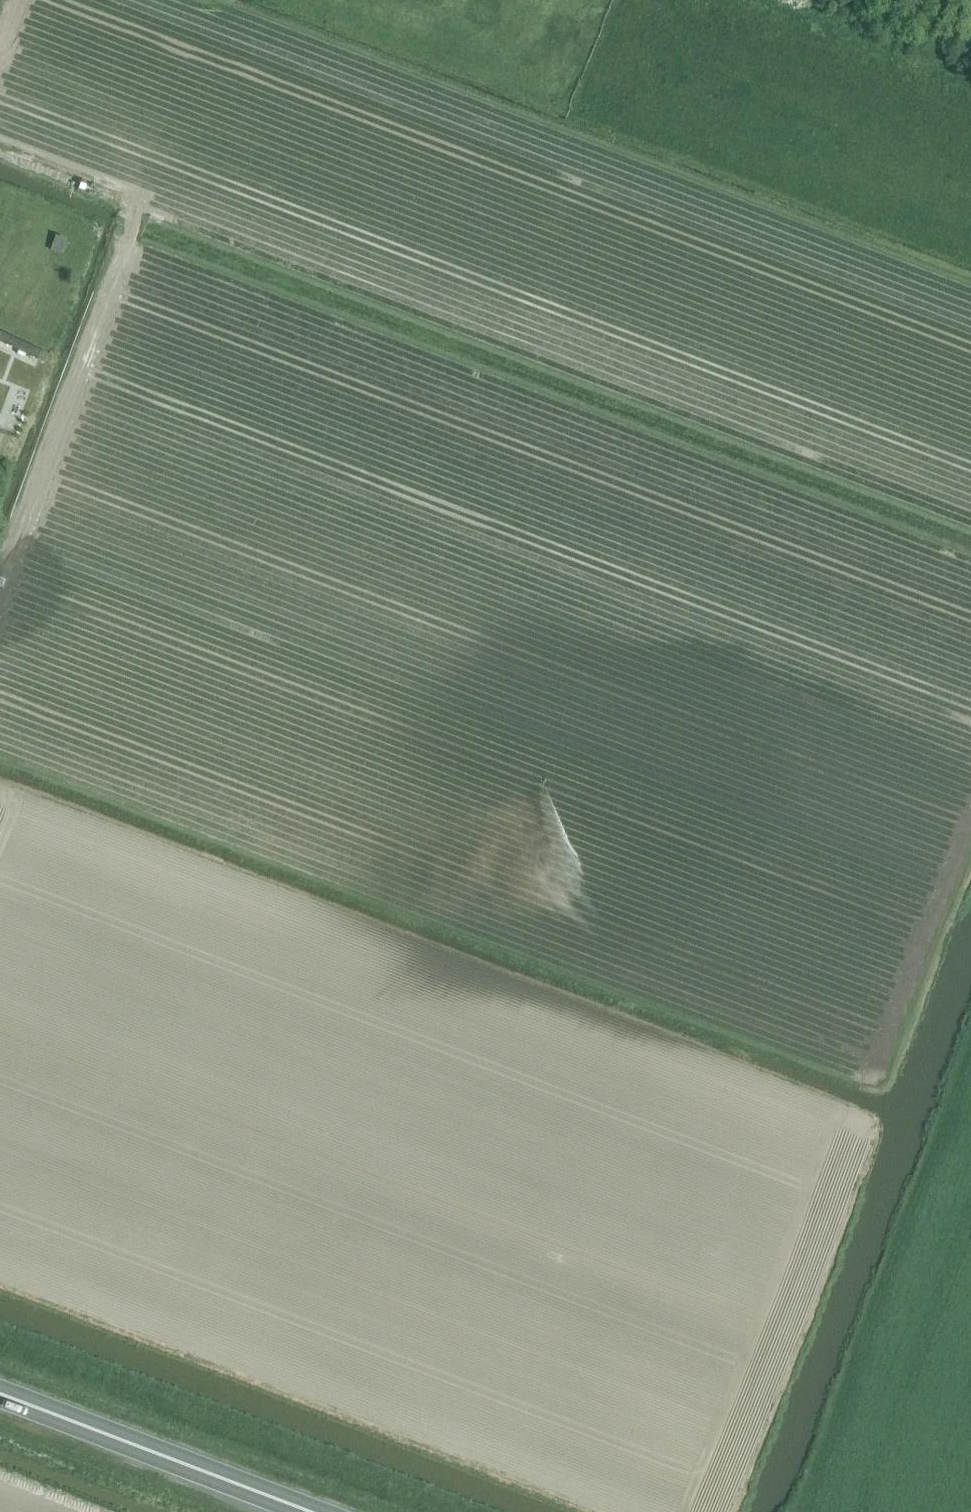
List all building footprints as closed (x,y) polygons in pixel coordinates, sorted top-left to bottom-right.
[(50,250),(61,254),(67,239),(56,234),(50,250)]
